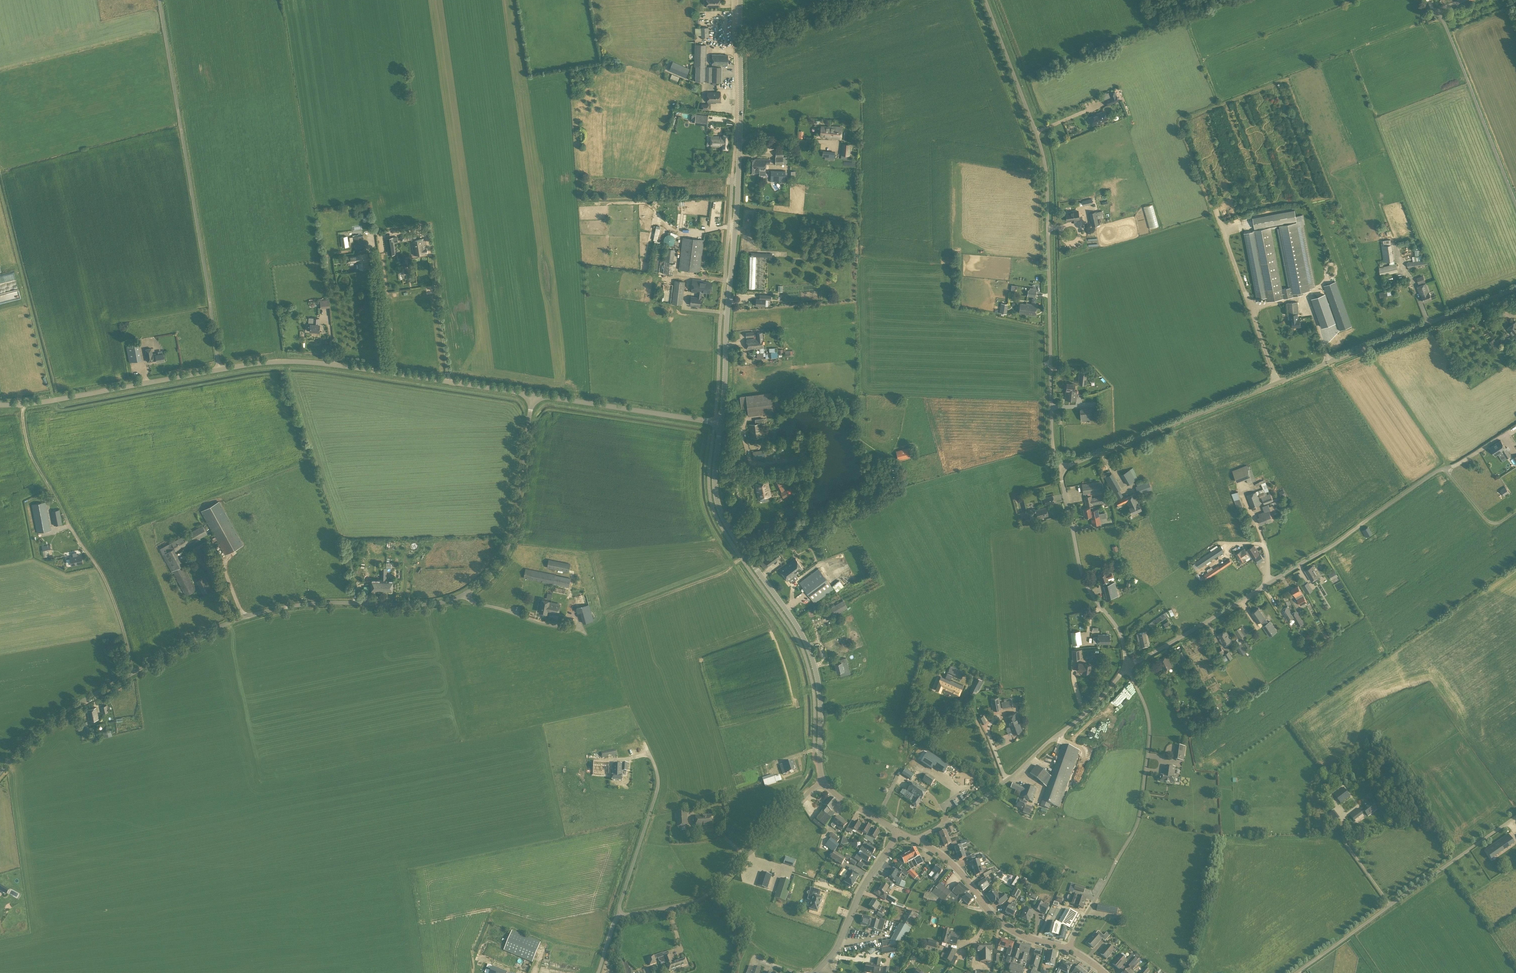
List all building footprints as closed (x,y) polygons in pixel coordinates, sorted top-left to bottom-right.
[(695,35),(702,35),(702,37),(709,37),(709,27),(695,28),(695,35)] [(721,66),(721,65),(728,65),(728,55),(723,55),(723,54),(712,54),(712,65),(713,65),(713,66),(706,66),(707,44),(695,44),(694,66),(696,67),(695,81),(705,81),(710,82),(722,82),(722,66),(721,66)] [(673,61),(669,70),(686,77),(690,68),(673,61)] [(720,92),(707,92),(707,102),(720,102),(720,92)] [(1106,106),(1119,101),(1116,95),(1115,92),(1109,94),(1110,97),(1104,100),(1106,106)] [(1107,119),(1104,111),(1096,114),(1096,115),(1089,117),(1092,125),(1099,122),(1099,123),(1107,119)] [(708,115),(696,114),(695,124),(707,125),(708,115)] [(822,126),(820,136),(827,137),(840,139),(842,127),(829,126),(828,127),(822,126)] [(723,135),(723,136),(711,136),(710,146),(723,147),(722,149),(728,149),(728,135),(723,135)] [(850,155),(851,144),(841,143),(840,155),(841,155),(841,159),(849,159),(849,155),(850,155)] [(787,157),(783,156),(783,151),(776,151),(776,156),(775,156),(775,165),(787,164),(787,157)] [(825,156),(824,159),(834,160),(835,152),(825,151),(825,153),(823,152),(823,156),(825,156)] [(766,173),(766,164),(770,164),(770,159),(750,159),(749,172),(766,173)] [(771,171),(771,181),(785,182),(785,171),(771,171)] [(1159,226),(1153,204),(1144,206),(1149,228),(1159,226)] [(1303,294),(1303,292),(1310,290),(1309,288),(1314,287),(1303,225),(1304,225),(1303,217),(1303,214),(1296,216),(1295,210),(1253,218),(1255,229),(1259,228),(1259,229),(1254,230),(1267,301),(1283,298),(1295,296),(1294,296),(1303,294)] [(1071,211),(1071,212),(1065,213),(1066,221),(1072,220),(1072,221),(1079,220),(1077,211),(1071,211)] [(1098,225),(1095,211),(1088,213),(1091,226),(1098,225)] [(365,248),(363,235),(360,235),(359,233),(356,234),(356,236),(353,236),(355,249),(365,248)] [(408,235),(409,240),(411,239),(414,255),(428,253),(427,248),(425,248),(423,239),(416,240),(415,234),(408,235)] [(385,238),(388,255),(396,254),(393,237),(385,238)] [(679,269),(700,272),(704,239),(683,237),(679,269)] [(1383,262),(1389,261),(1389,265),(1379,268),(1380,276),(1398,272),(1396,263),(1393,264),(1390,239),(1381,241),(1383,262)] [(675,263),(673,263),(675,249),(666,248),(663,273),(674,275),(675,263)] [(358,255),(346,257),(346,262),(349,262),(349,264),(351,265),(354,265),(355,263),(355,261),(359,261),(359,262),(356,263),(355,264),(356,267),(357,268),(360,268),(369,267),(367,253),(358,255)] [(1424,302),(1432,299),(1426,283),(1425,283),(1423,276),(1416,278),(1418,284),(1420,283),(1421,285),(1417,286),(1420,295),(1422,295),(1424,302)] [(698,292),(698,294),(701,294),(701,292),(702,292),(702,291),(708,292),(710,282),(703,281),(703,280),(693,279),(691,291),(698,292)] [(672,303),(682,305),(685,281),(675,280),(672,303)] [(1324,286),(1340,330),(1352,326),(1336,281),(1324,286)] [(661,302),(671,303),(673,285),(664,283),(661,302)] [(701,297),(701,294),(698,294),(698,297),(691,296),(690,304),(700,306),(701,297)] [(765,306),(766,299),(771,299),(771,295),(760,295),(760,299),(756,299),(756,306),(765,306)] [(1334,323),(1324,295),(1312,299),(1322,327),(1334,323)] [(329,299),(320,300),(320,308),(330,307),(329,299)] [(1006,304),(1007,300),(1001,300),(999,313),(1006,314),(1008,304),(1006,304)] [(1301,326),(1300,319),(1298,319),(1297,314),(1299,313),(1298,302),(1287,303),(1288,315),(1291,314),(1292,326),(1301,326)] [(1035,315),(1036,304),(1027,303),(1027,304),(1020,304),(1019,312),(1025,313),(1025,314),(1035,315)] [(319,324),(319,318),(312,318),(312,324),(310,324),(310,331),(319,331),(319,324)] [(1507,328),(1515,339),(1515,321),(1507,328)] [(753,348),(759,347),(760,353),(757,353),(757,359),(764,358),(763,353),(764,352),(762,332),(757,332),(757,334),(753,334),(754,336),(754,339),(747,339),(747,349),(753,349),(753,348)] [(1489,342),(1495,349),(1499,346),(1494,339),(1489,342)] [(127,341),(127,346),(126,346),(129,362),(141,360),(139,344),(138,344),(137,340),(127,341)] [(163,353),(155,355),(155,353),(152,354),(151,348),(145,349),(147,362),(156,360),(157,362),(164,360),(163,353)] [(1513,348),(1504,355),(1507,359),(1515,352),(1513,348)] [(1080,370),(1079,369),(1077,384),(1086,385),(1088,370),(1086,370),(1086,368),(1080,367),(1080,370)] [(1075,383),(1067,383),(1065,400),(1076,401),(1077,390),(1074,390),(1075,383)] [(771,392),(745,395),(740,397),(742,408),(747,407),(748,416),(774,413),(771,392)] [(774,398),(775,406),(786,404),(785,396),(774,398)] [(1080,409),(1081,420),(1093,419),(1098,418),(1097,408),(1080,409)] [(764,423),(764,418),(755,419),(756,423),(749,424),(750,429),(751,429),(752,437),(762,435),(760,423),(764,423)] [(1495,456),(1502,452),(1506,458),(1511,456),(1501,440),(1490,447),(1495,456)] [(896,451),(898,460),(914,456),(911,446),(896,451)] [(753,451),(754,459),(765,458),(763,449),(753,451)] [(1246,465),(1232,470),(1237,482),(1251,477),(1246,465)] [(1127,485),(1136,479),(1133,474),(1134,472),(1132,468),(1130,469),(1121,474),(1127,485)] [(1104,477),(1113,493),(1112,494),(1115,500),(1123,496),(1119,489),(1121,488),(1112,472),(1110,473),(1109,474),(1104,477)] [(783,484),(778,473),(772,476),(777,487),(783,484)] [(1145,480),(1136,483),(1137,485),(1135,486),(1138,494),(1144,492),(1145,495),(1149,493),(1148,490),(1151,489),(1148,481),(1146,482),(1145,480)] [(768,481),(755,484),(758,498),(771,495),(768,481)] [(1102,492),(1100,481),(1092,482),(1082,484),(1083,494),(1088,493),(1102,492)] [(1505,496),(1509,493),(1505,486),(1500,490),(1505,496)] [(787,489),(781,492),(783,498),(789,495),(787,489)] [(1245,510),(1237,491),(1231,494),(1237,509),(1239,508),(1240,512),(1245,510)] [(1261,504),(1256,492),(1246,495),(1252,510),(1256,509),(1255,506),(1261,504)] [(1138,503),(1134,494),(1125,497),(1125,496),(1115,501),(1118,506),(1117,506),(1118,508),(1122,506),(1121,505),(1126,502),(1132,513),(1141,509),(1138,503)] [(1053,495),(1044,498),(1045,504),(1054,502),(1053,495)] [(1091,495),(1084,497),(1086,506),(1103,503),(1103,505),(1108,504),(1107,497),(1107,495),(1092,497),(1091,495)] [(1264,504),(1273,501),(1271,496),(1266,498),(1262,500),(1264,504)] [(202,511),(225,553),(243,543),(220,501),(202,511)] [(37,533),(51,530),(46,502),(31,504),(37,533)] [(1262,506),(1264,512),(1259,514),(1260,517),(1258,518),(1261,524),(1268,521),(1268,522),(1272,520),(1269,511),(1268,511),(1267,509),(1270,508),(1268,504),(1262,506)] [(1092,524),(1100,523),(1098,509),(1093,509),(1092,506),(1083,508),(1083,509),(1082,509),(1082,510),(1082,512),(1083,512),(1084,512),(1085,517),(1091,516),(1092,524)] [(1046,507),(1035,510),(1035,508),(1030,509),(1031,516),(1036,514),(1037,518),(1048,515),(1046,507)] [(59,509),(51,511),(54,525),(62,524),(59,509)] [(182,565),(176,553),(196,542),(195,541),(207,534),(202,526),(171,542),(160,548),(162,554),(172,571),(172,573),(174,572),(186,595),(197,589),(183,565),(182,565)] [(1368,526),(1362,530),(1366,537),(1373,533),(1368,526)] [(214,561),(206,547),(208,546),(206,542),(195,547),(204,563),(204,562),(206,565),(214,561)] [(1195,562),(1199,568),(1225,551),(1221,545),(1195,562)] [(1253,558),(1259,553),(1254,545),(1248,550),(1246,551),(1245,548),(1236,554),(1241,561),(1250,556),(1249,555),(1251,555),(1253,558)] [(776,550),(767,556),(771,563),(781,556),(776,550)] [(1261,554),(1255,558),(1258,563),(1264,559),(1261,554)] [(81,555),(70,557),(71,565),(82,563),(81,555)] [(764,558),(759,561),(764,568),(768,565),(764,558)] [(780,569),(788,579),(803,568),(795,558),(780,569)] [(1231,562),(1229,558),(1219,566),(1218,565),(1200,577),(1203,581),(1231,562)] [(549,559),(547,567),(569,572),(571,564),(549,559)] [(1319,576),(1313,566),(1305,571),(1311,581),(1319,576)] [(372,590),(372,591),(392,592),(393,590),(393,580),(386,579),(387,568),(387,567),(386,567),(381,567),(381,579),(372,579),(372,590)] [(525,568),(524,577),(569,587),(571,578),(525,568)] [(799,582),(815,603),(834,589),(819,568),(799,582)] [(1108,580),(1108,578),(1113,577),(1111,571),(1106,573),(1106,572),(1099,575),(1102,582),(1108,580)] [(845,575),(832,585),(837,591),(850,581),(845,575)] [(210,588),(204,577),(197,581),(203,593),(210,588)] [(1118,596),(1115,582),(1104,585),(1107,599),(1118,596)] [(1308,582),(1302,585),(1307,594),(1313,590),(1308,582)] [(1298,586),(1292,590),(1300,604),(1305,600),(1302,594),(1303,594),(1298,586)] [(586,594),(585,594),(583,589),(572,592),(578,612),(581,611),(584,623),(593,620),(586,594)] [(545,614),(545,613),(547,614),(547,612),(559,615),(561,604),(550,601),(550,600),(541,598),(539,612),(541,612),(540,613),(545,614)] [(823,612),(827,620),(848,608),(843,600),(823,612)] [(1288,620),(1293,617),(1299,626),(1304,623),(1299,614),(1297,611),(1296,610),(1292,613),(1288,606),(1281,610),(1288,620)] [(1258,623),(1260,621),(1270,636),(1277,631),(1270,621),(1268,622),(1259,608),(1251,613),(1258,623)] [(1162,621),(1169,616),(1166,612),(1148,624),(1150,627),(1161,619),(1162,621)] [(1235,630),(1240,638),(1245,635),(1239,627),(1235,630)] [(1080,630),(1071,631),(1073,644),(1082,643),(1080,630)] [(1232,640),(1226,630),(1218,635),(1224,644),(1232,640)] [(1138,640),(1140,647),(1142,647),(1148,645),(1150,645),(1147,631),(1137,633),(1138,640)] [(1098,634),(1098,637),(1093,637),(1093,643),(1110,644),(1110,634),(1098,634)] [(1237,638),(1236,635),(1232,638),(1233,641),(1234,640),(1237,645),(1236,646),(1242,655),(1247,652),(1238,638),(1237,638)] [(820,646),(815,647),(818,657),(823,656),(820,646)] [(1224,651),(1221,646),(1215,650),(1218,655),(1224,651)] [(1082,657),(1082,649),(1072,650),(1073,660),(1080,659),(1081,657),(1082,657)] [(1181,651),(1176,655),(1183,667),(1188,664),(1185,660),(1186,660),(1181,651)] [(1172,666),(1167,656),(1159,660),(1164,670),(1172,666)] [(835,663),(837,672),(849,669),(848,664),(843,666),(842,662),(835,663)] [(1091,664),(1084,663),(1078,662),(1077,671),(1083,671),(1090,672),(1091,664)] [(962,685),(950,680),(952,675),(961,679),(964,671),(950,665),(945,678),(941,676),(936,689),(940,691),(941,689),(958,696),(962,685)] [(1187,675),(1192,684),(1197,681),(1192,672),(1187,675)] [(976,677),(969,690),(975,693),(976,693),(979,691),(984,681),(976,677)] [(991,698),(993,710),(1001,709),(999,696),(991,698)] [(1012,707),(1011,700),(1006,701),(1006,698),(1003,698),(1004,701),(1001,702),(1003,709),(1012,707)] [(87,709),(89,721),(98,719),(96,707),(87,709)] [(1106,717),(1112,712),(1108,707),(1102,713),(1106,717)] [(1015,713),(1006,716),(1009,727),(1010,727),(1012,733),(1022,730),(1019,723),(1015,713)] [(625,745),(627,751),(640,747),(638,741),(625,745)] [(1175,760),(1183,761),(1186,747),(1177,746),(1175,760)] [(602,758),(617,755),(616,750),(601,752),(602,758)] [(948,766),(928,752),(921,763),(931,769),(934,766),(944,773),(948,766)] [(1049,809),(1050,805),(1059,808),(1068,783),(1074,765),(1057,759),(1040,806),(1049,809)] [(795,771),(792,761),(785,763),(788,774),(795,771)] [(622,771),(623,771),(627,771),(627,764),(623,764),(613,764),(609,764),(594,763),(593,775),(609,776),(609,770),(612,770),(612,781),(622,781),(622,771)] [(1030,774),(1043,785),(1050,777),(1036,766),(1030,774)] [(1166,766),(1165,776),(1163,775),(1162,781),(1168,782),(1168,783),(1171,783),(1177,783),(1179,783),(1180,778),(1178,778),(1178,777),(1175,777),(1177,767),(1166,766)] [(906,768),(903,774),(911,780),(915,775),(906,768)] [(1384,769),(1374,777),(1377,781),(1387,773),(1384,769)] [(928,771),(922,781),(930,786),(937,777),(928,771)] [(1349,773),(1342,779),(1345,783),(1352,777),(1349,773)] [(774,775),(762,778),(762,779),(760,779),(761,785),(764,784),(765,787),(776,783),(774,775)] [(910,801),(913,796),(917,799),(914,804),(917,806),(927,791),(913,783),(907,792),(908,792),(904,797),(910,801)] [(1013,783),(1010,788),(1022,793),(1020,797),(1032,802),(1035,796),(1034,796),(1037,789),(1025,785),(1023,787),(1013,783)] [(1350,795),(1344,787),(1334,794),(1341,802),(1350,795)] [(837,803),(830,798),(820,810),(822,812),(816,819),(815,818),(813,822),(822,830),(835,814),(831,811),(837,803)] [(1032,808),(1026,806),(1027,804),(1019,800),(1016,807),(1024,810),(1023,813),(1030,815),(1032,808)] [(1373,803),(1363,810),(1368,817),(1377,809),(1373,803)] [(1359,809),(1351,816),(1354,820),(1363,814),(1359,809)] [(1335,810),(1330,814),(1336,822),(1341,818),(1335,810)] [(676,812),(677,827),(687,827),(687,812),(676,812)] [(712,827),(711,816),(696,817),(696,828),(712,827)] [(838,817),(833,823),(831,825),(831,826),(832,827),(833,828),(834,828),(835,828),(836,826),(841,831),(847,824),(838,817)] [(856,832),(859,827),(861,824),(856,821),(852,827),(849,825),(846,830),(851,834),(853,830),(856,832)] [(863,833),(866,834),(868,832),(871,827),(866,824),(862,829),(859,827),(856,832),(856,833),(861,836),(863,833)] [(942,840),(948,838),(947,834),(949,833),(950,834),(953,833),(951,827),(947,829),(948,831),(946,832),(946,831),(939,834),(940,837),(939,837),(941,840),(942,840)] [(872,844),(875,839),(880,832),(874,829),(871,834),(868,832),(866,834),(863,841),(866,843),(867,841),(872,844)] [(831,839),(834,841),(836,843),(840,839),(832,833),(828,837),(831,839)] [(1503,849),(1504,850),(1514,843),(1513,842),(1508,835),(1498,842),(1503,849)] [(950,841),(948,838),(942,840),(945,847),(951,844),(952,846),(954,846),(960,843),(958,838),(955,840),(955,839),(950,841)] [(839,845),(836,843),(834,841),(831,839),(827,843),(836,850),(839,845)] [(954,846),(955,848),(954,849),(957,855),(963,852),(962,849),(967,847),(966,844),(970,842),(967,840),(960,843),(954,846)] [(1503,849),(1498,842),(1485,851),(1491,859),(1504,850),(1503,849)] [(859,851),(863,853),(865,854),(867,851),(873,854),(876,849),(868,845),(866,847),(863,845),(859,851)] [(911,862),(914,860),(915,863),(914,863),(916,867),(923,863),(916,850),(915,849),(910,852),(907,854),(911,862)] [(830,858),(842,865),(845,859),(834,852),(830,858)] [(964,855),(963,852),(957,855),(959,861),(965,859),(966,861),(975,858),(974,854),(970,855),(969,853),(964,855)] [(863,853),(861,856),(857,854),(854,859),(860,863),(862,859),(867,863),(870,858),(865,854),(863,853)] [(914,868),(911,862),(907,854),(901,857),(905,865),(908,863),(909,866),(910,870),(914,868)] [(977,857),(979,861),(972,863),(974,870),(981,867),(980,864),(986,862),(984,855),(977,857)] [(786,857),(784,864),(794,867),(796,860),(786,857)] [(932,872),(935,874),(931,878),(935,881),(943,870),(937,865),(932,872)] [(854,870),(850,867),(845,875),(847,876),(843,883),(845,884),(845,885),(849,888),(850,887),(852,888),(859,876),(853,872),(854,870)] [(982,870),(981,867),(974,870),(976,876),(982,874),(984,877),(992,873),(990,869),(986,871),(986,869),(982,870)] [(888,877),(893,880),(893,881),(896,883),(896,885),(904,888),(906,883),(901,881),(902,880),(899,879),(902,874),(907,877),(908,875),(901,871),(900,873),(896,870),(896,871),(893,869),(888,877)] [(912,870),(909,872),(907,873),(908,874),(914,880),(915,879),(918,882),(920,880),(917,877),(918,876),(912,870)] [(771,876),(762,873),(757,886),(767,889),(771,876)] [(1010,884),(1010,885),(1013,888),(1019,879),(1015,877),(1012,881),(1010,884)] [(989,887),(987,885),(991,882),(987,878),(978,885),(983,891),(989,887)] [(785,901),(791,882),(781,879),(775,898),(785,901)] [(7,893),(9,888),(0,883),(0,889),(7,893)] [(973,899),(967,894),(969,891),(960,883),(952,892),(956,895),(958,897),(952,905),(959,907),(959,906),(958,905),(962,900),(968,905),(973,899)] [(891,891),(888,889),(889,888),(884,884),(881,888),(878,887),(874,894),(879,897),(880,897),(885,901),(888,896),(887,895),(888,894),(889,894),(891,891)] [(937,902),(939,899),(943,903),(951,894),(940,884),(936,889),(932,885),(925,894),(923,899),(937,902)] [(1071,884),(1068,892),(1073,893),(1074,890),(1083,893),(1085,888),(1071,884)] [(812,901),(809,909),(817,912),(822,898),(818,897),(819,895),(821,891),(811,888),(807,899),(812,901)] [(1015,889),(1011,896),(1017,899),(1021,892),(1015,889)] [(993,904),(996,901),(1000,906),(1008,900),(1003,893),(999,896),(994,890),(987,896),(993,904)] [(1086,899),(1078,896),(1072,893),(1071,896),(1069,895),(1068,896),(1067,898),(1067,900),(1069,901),(1068,904),(1083,909),(1086,899)] [(887,899),(894,904),(897,900),(889,896),(887,899)] [(876,911),(877,910),(882,913),(885,909),(879,906),(879,905),(873,901),(869,907),(876,911)] [(1049,906),(1038,901),(1034,909),(1040,912),(1040,913),(1045,915),(1045,914),(1046,915),(1049,908),(1048,907),(1049,906)] [(1010,908),(1009,907),(1006,913),(1013,917),(1016,911),(1015,910),(1017,906),(1012,903),(1010,908)] [(1118,908),(1110,907),(1103,905),(1098,904),(1097,911),(1108,913),(1117,915),(1118,908)] [(1034,912),(1026,908),(1021,918),(1029,922),(1034,912)] [(908,911),(901,925),(910,928),(918,915),(908,911)] [(1070,911),(1069,912),(1061,925),(1059,924),(1056,922),(1055,924),(1047,922),(1044,934),(1053,937),(1053,935),(1056,936),(1056,937),(1065,940),(1068,929),(1070,930),(1079,916),(1070,911)] [(869,927),(869,926),(871,927),(871,929),(882,932),(885,921),(879,919),(879,921),(871,919),(863,916),(861,924),(869,927)] [(901,946),(910,928),(901,925),(900,925),(891,940),(882,942),(883,948),(888,947),(901,946)] [(953,932),(950,931),(945,930),(942,943),(946,944),(947,943),(956,946),(959,935),(952,933),(953,932)] [(512,931),(504,950),(532,962),(540,943),(512,931)] [(1101,938),(1105,941),(1110,936),(1106,933),(1101,938)] [(1095,934),(1087,943),(1093,948),(1101,940),(1095,934)] [(1005,948),(1007,942),(1000,940),(998,947),(997,951),(1000,952),(1002,947),(1005,948)] [(1010,957),(1012,951),(1014,944),(1007,942),(1004,950),(1004,952),(1007,952),(1006,955),(1008,956),(1006,963),(1011,964),(1013,958),(1010,957)] [(991,954),(992,954),(992,945),(978,946),(978,952),(980,952),(980,963),(991,962),(991,954)] [(1027,960),(1028,960),(1029,955),(1028,955),(1031,948),(1021,945),(1019,952),(1015,951),(1013,958),(1011,964),(1009,970),(1011,971),(1010,972),(1023,972),(1027,960)] [(1108,945),(1100,954),(1106,959),(1112,952),(1115,954),(1119,950),(1116,947),(1114,950),(1108,945)] [(943,959),(951,963),(957,952),(948,948),(943,959)] [(1034,956),(1032,956),(1029,966),(1033,967),(1032,970),(1031,970),(1031,972),(1040,972),(1037,972),(1041,959),(1038,958),(1038,957),(1040,957),(1042,951),(1036,949),(1034,955),(1034,956)] [(1054,966),(1057,953),(1048,951),(1045,964),(1054,966)] [(666,965),(667,965),(669,971),(688,965),(686,958),(673,963),(669,954),(664,956),(663,953),(654,956),(647,958),(650,966),(657,963),(655,960),(658,959),(660,965),(666,963),(666,965)] [(1131,971),(1135,967),(1133,966),(1137,961),(1137,960),(1141,956),(1137,953),(1135,955),(1135,956),(1130,962),(1127,965),(1129,967),(1127,970),(1124,972),(1133,972),(1131,971)] [(1120,955),(1112,964),(1119,970),(1126,961),(1120,955)] [(880,966),(881,960),(874,958),(873,965),(867,964),(865,972),(879,972),(880,966)] [(618,960),(622,972),(633,972),(632,968),(628,969),(628,970),(626,970),(624,963),(623,959),(618,960)] [(1072,966),(1062,961),(1058,969),(1065,972),(1068,972),(1072,966)]
